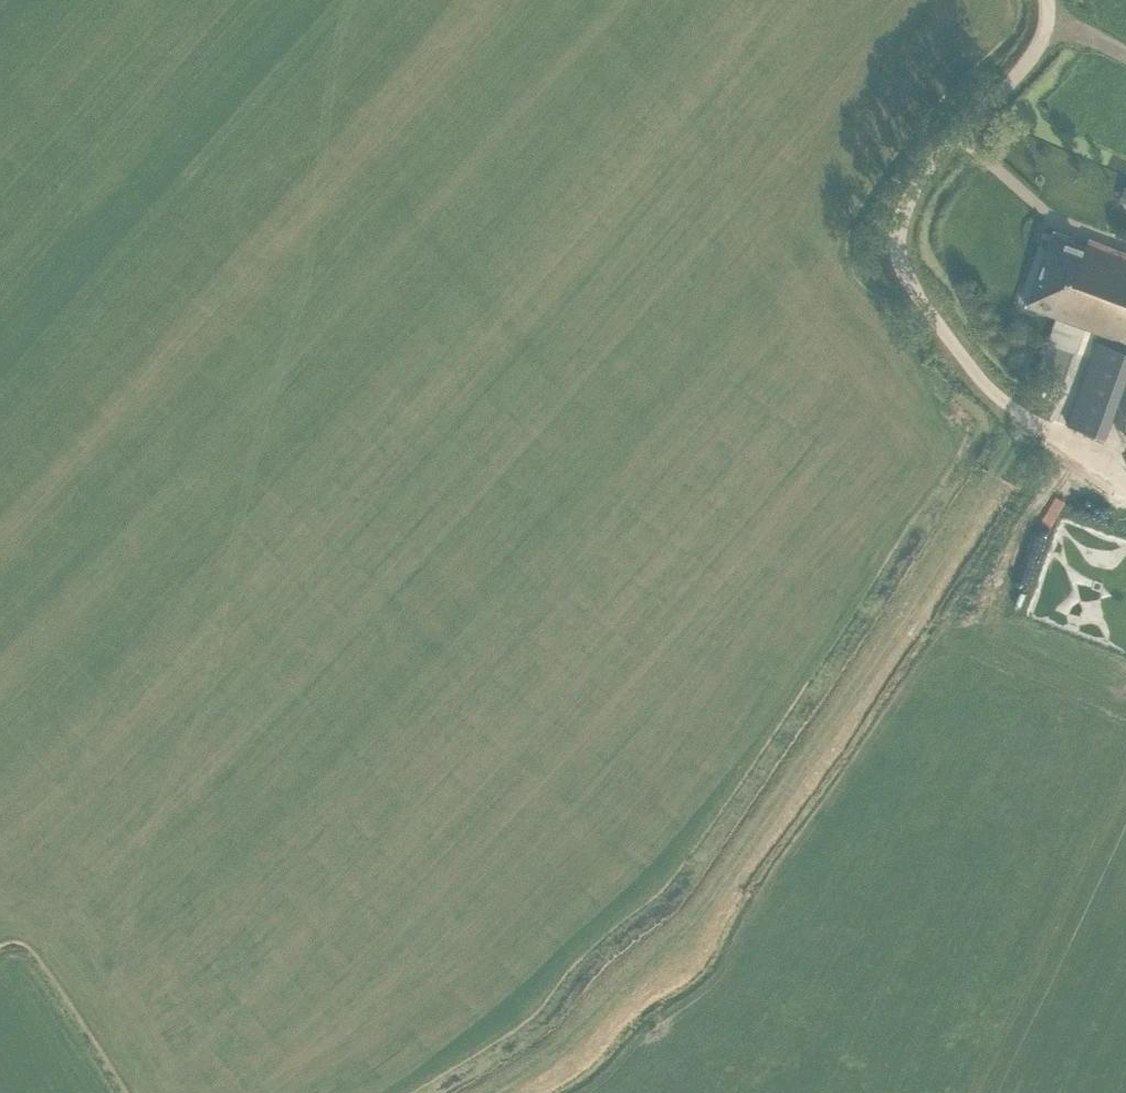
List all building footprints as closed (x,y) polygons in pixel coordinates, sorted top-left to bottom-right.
[(1088,239),(1085,247),(1072,242),(1074,237),(1053,230),(1025,306),(1125,342),(1125,253),(1088,239)] [(1052,337),(1041,374),(1065,381),(1072,358),(1057,353),(1061,340),(1052,337)] [(1077,427),(1105,437),(1125,379),(1125,351),(1107,344),(1077,427)]
